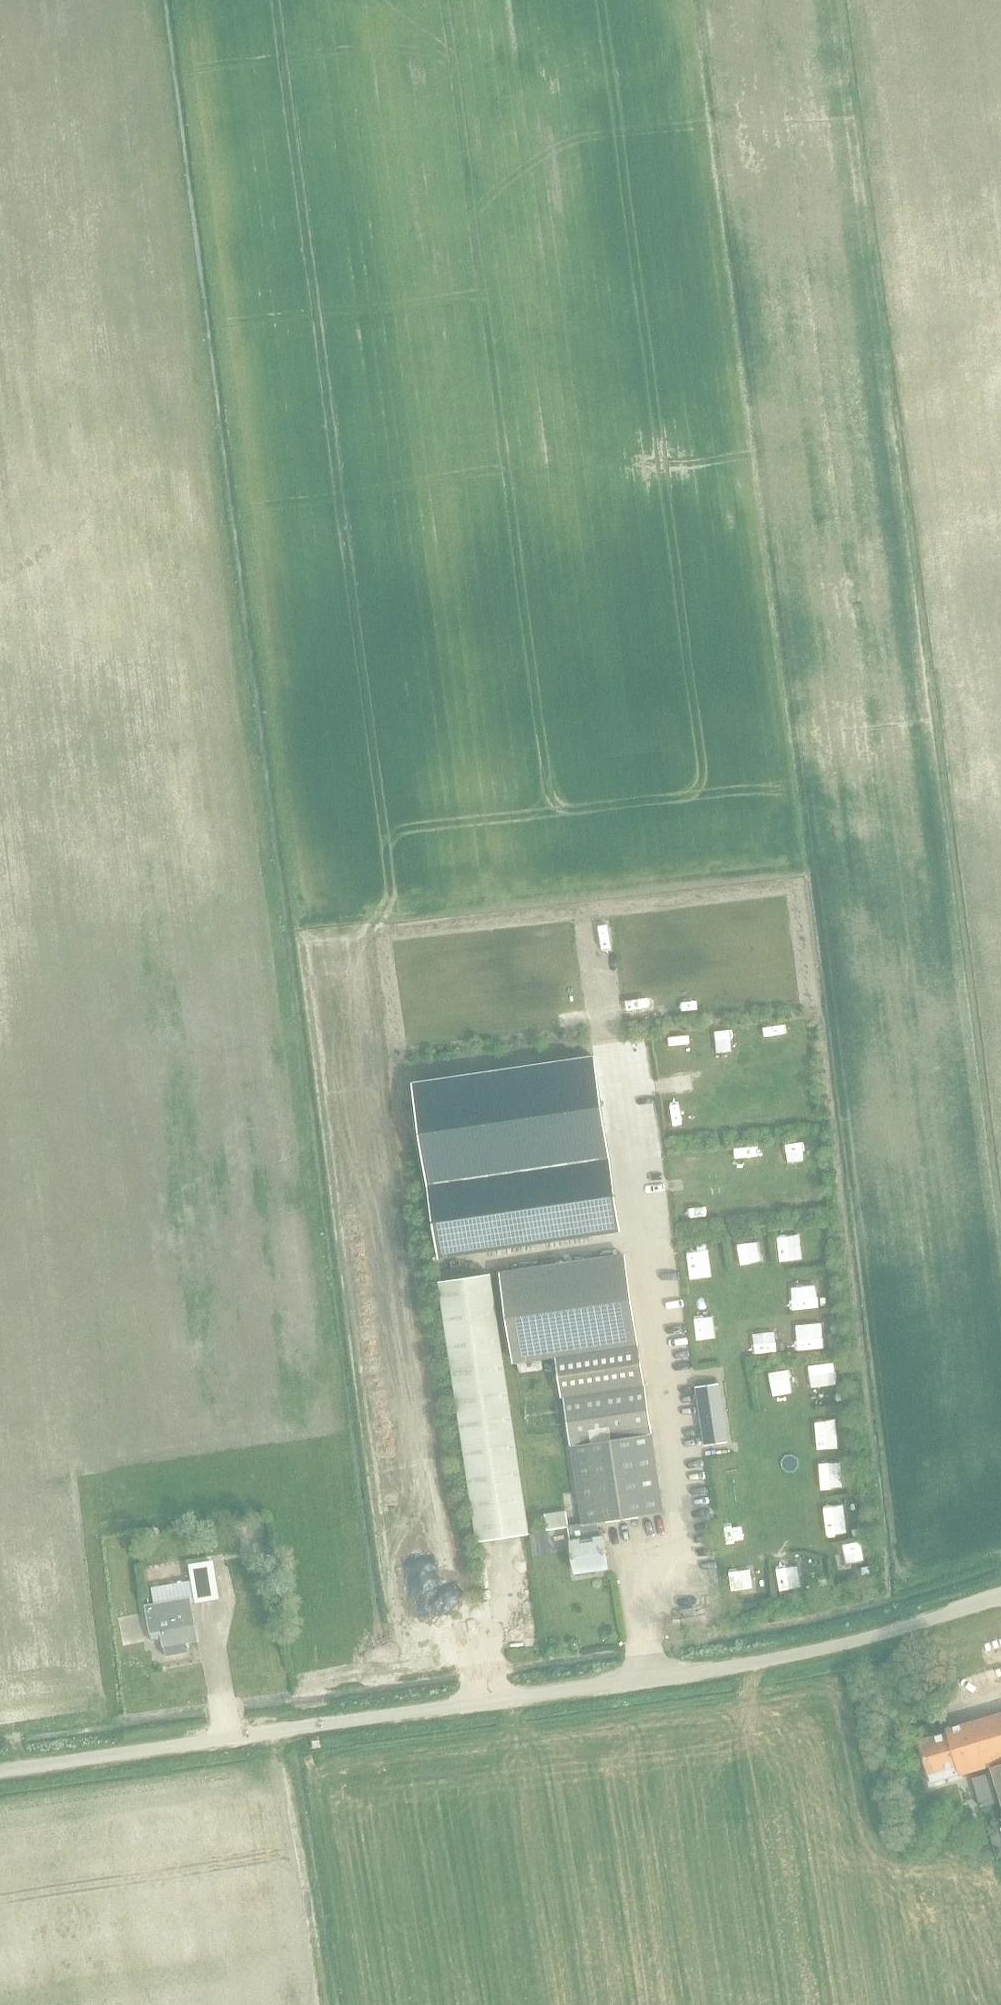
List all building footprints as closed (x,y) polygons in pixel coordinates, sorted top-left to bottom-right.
[(723,1014),(704,1015),(705,1026),(724,1024),(723,1014)] [(664,1030),(685,1029),(685,1019),(664,1020),(664,1030)] [(646,1023),(620,1023),(620,1035),(646,1035),(646,1023)] [(560,1037),(563,1048),(584,1042),(580,1030),(560,1037)] [(540,1121),(540,1133),(572,1132),(572,1120),(540,1121)] [(803,1141),(797,1123),(779,1129),(785,1148),(803,1141)] [(806,1163),(806,1185),(828,1185),(828,1163),(806,1163)] [(612,1164),(432,1188),(442,1257),(621,1233),(612,1164)] [(670,1200),(675,1170),(653,1166),(650,1179),(655,1180),(652,1197),(670,1200)] [(782,1222),(787,1242),(799,1239),(794,1220),(782,1222)] [(765,1246),(776,1245),(773,1225),(762,1227),(765,1246)] [(694,1230),(697,1255),(718,1252),(715,1228),(694,1230)] [(645,1385),(642,1385),(623,1254),(502,1272),(516,1362),(550,1357),(556,1398),(564,1397),(582,1523),(566,1526),(564,1511),(542,1514),(544,1530),(569,1526),(575,1572),(608,1567),(603,1536),(602,1537),(601,1529),(598,1529),(597,1522),(664,1512),(645,1385)] [(813,1265),(790,1269),(795,1293),(817,1289),(813,1265)] [(442,1281),(478,1541),(530,1533),(494,1274),(442,1281)] [(792,1311),(800,1336),(812,1333),(804,1308),(792,1311)] [(836,1345),(813,1346),(814,1365),(837,1364),(836,1345)] [(776,1379),(797,1378),(796,1354),(775,1355),(776,1379)] [(729,1436),(722,1385),(702,1388),(709,1439),(729,1436)] [(822,1434),(844,1434),(844,1404),(822,1405),(822,1434)] [(826,1469),(847,1469),(846,1447),(838,1448),(837,1440),(826,1440),(826,1469)] [(797,1463),(784,1465),(787,1477),(800,1475),(797,1463)] [(835,1523),(857,1520),(853,1495),(831,1498),(835,1523)] [(865,1522),(835,1528),(839,1550),(869,1544),(865,1522)] [(692,1536),(693,1580),(723,1579),(721,1535),(692,1536)] [(791,1574),(803,1572),(800,1546),(787,1547),(791,1574)] [(185,1566),(191,1604),(213,1600),(210,1577),(215,1576),(213,1562),(185,1566)] [(465,1589),(449,1594),(452,1606),(469,1601),(465,1589)] [(187,1642),(196,1641),(188,1597),(143,1605),(149,1634),(159,1632),(163,1657),(189,1653),(187,1642)] [(723,1607),(722,1598),(694,1602),(696,1611),(723,1607)] [(469,1614),(452,1613),(453,1606),(440,1605),(438,1642),(459,1643),(460,1629),(468,1630),(469,1614)] [(946,1729),(947,1733),(919,1741),(928,1773),(956,1764),(960,1775),(990,1766),(1000,1801),(1000,1712),(946,1729)] [(972,1777),(981,1807),(996,1802),(988,1773),(972,1777)]
